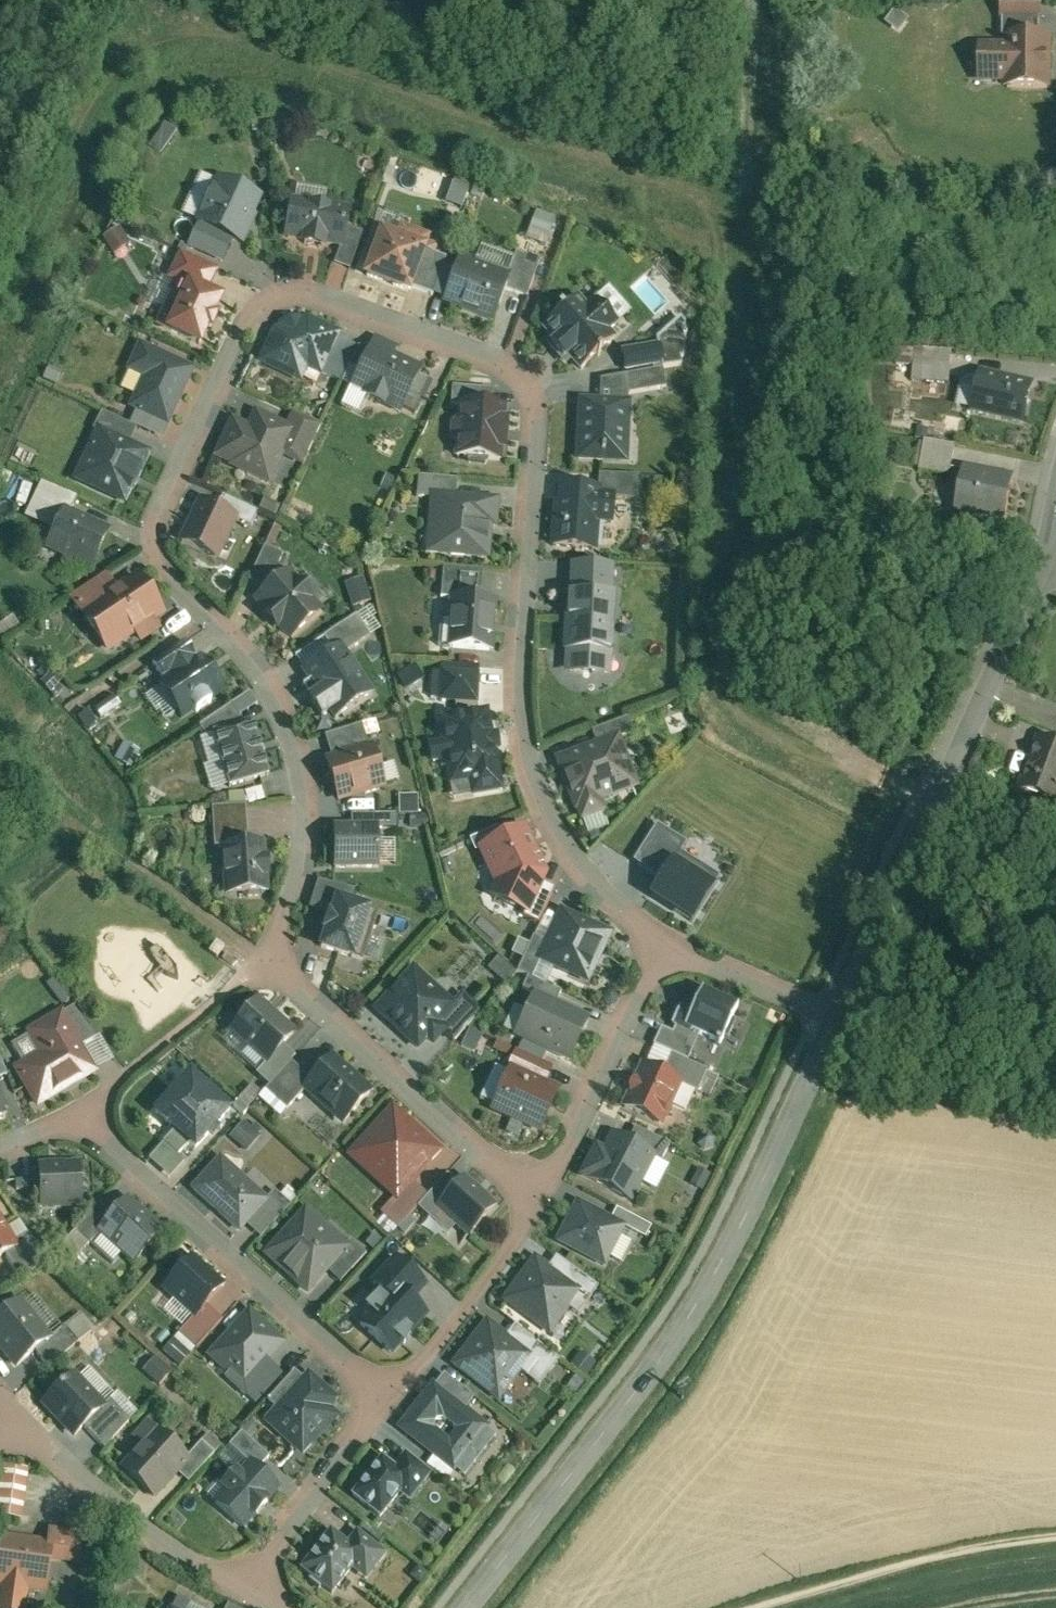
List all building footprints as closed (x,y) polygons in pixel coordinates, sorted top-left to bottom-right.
[(1039,3),(996,2),(996,24),(1000,24),(1000,48),(974,48),(974,89),(999,89),(999,95),(1047,95),(1048,42),(1034,42),(1034,24),(1038,24),(1039,3)] [(159,123),(146,147),(159,154),(173,130),(159,123)] [(215,178),(196,224),(230,238),(241,243),(260,197),(215,178)] [(461,209),(468,188),(447,181),(440,202),(461,209)] [(289,201),(285,239),(340,244),(342,244),(343,235),(345,207),(289,201)] [(520,238),(540,246),(551,218),(531,210),(520,238)] [(230,238),(196,224),(187,246),(221,260),(230,238)] [(340,244),(334,262),(349,267),(361,232),(346,227),(343,235),(342,244),(340,244)] [(378,228),(362,272),(409,289),(411,285),(423,251),(425,244),(378,228)] [(443,258),(423,251),(411,285),(431,292),(443,258)] [(509,274),(504,288),(525,295),(537,260),(517,253),(509,274)] [(186,281),(206,290),(215,272),(179,255),(170,274),(186,281)] [(460,255),(442,301),(492,320),(504,288),(509,274),(460,255)] [(164,326),(199,342),(220,297),(206,290),(186,281),(164,326)] [(576,297),(541,329),(579,369),(613,338),(606,330),(616,320),(595,298),(586,307),(576,297)] [(273,328),(257,361),(298,380),(305,366),(319,373),(321,368),(335,337),(338,333),(301,315),(273,328)] [(354,346),(335,337),(321,368),(340,377),(354,346)] [(137,411),(166,424),(192,368),(141,344),(129,368),(145,375),(130,407),(137,411)] [(369,344),(350,386),(399,408),(418,366),(369,344)] [(657,344),(621,350),(625,369),(661,363),(657,344)] [(662,369),(627,375),(630,392),(665,387),(662,369)] [(967,415),(1017,428),(1026,390),(976,378),(967,415)] [(461,405),(489,406),(490,390),(453,388),(452,404),(461,405)] [(578,399),(576,458),(626,460),(629,401),(578,399)] [(461,405),(458,458),(499,461),(502,407),(489,406),(461,405)] [(231,417),(215,452),(264,475),(278,448),(287,425),(254,410),(247,425),(231,417)] [(166,424),(137,411),(131,424),(160,437),(166,424)] [(291,416),(287,425),(278,448),(303,458),(316,426),(291,416)] [(97,432),(75,478),(125,502),(147,455),(97,432)] [(943,483),(950,453),(918,446),(912,477),(943,483)] [(1007,479),(959,469),(949,521),(998,530),(1007,479)] [(599,474),(598,485),(598,490),(612,491),(636,492),(636,476),(599,474)] [(430,497),(454,499),(455,481),(418,479),(417,497),(430,497)] [(26,514),(57,527),(64,511),(69,513),(75,497),(40,483),(26,514)] [(556,484),(553,543),(595,545),(596,519),(610,520),(612,491),(598,490),(598,485),(556,484)] [(223,496),(216,510),(233,518),(249,525),(256,511),(223,496)] [(430,497),(427,553),(486,557),(488,526),(494,526),(496,502),(454,499),(430,497)] [(199,502),(180,544),(215,559),(233,518),(216,510),(199,502)] [(49,544),(91,563),(106,529),(69,513),(64,511),(57,527),(49,544)] [(251,581),(269,588),(283,553),(265,546),(251,581)] [(568,593),(612,594),(613,566),(570,565),(568,593)] [(450,599),(478,600),(480,573),(442,571),(441,598),(450,599)] [(69,598),(78,612),(116,587),(107,573),(69,598)] [(116,587),(78,612),(105,653),(135,633),(140,641),(159,629),(153,621),(164,614),(138,574),(116,587)] [(258,597),(291,638),(319,615),(287,574),(269,588),(258,597)] [(340,583),(349,607),(368,601),(360,577),(340,583)] [(568,593),(566,672),(609,674),(612,594),(568,593)] [(450,599),(448,648),(489,650),(492,600),(478,600),(450,599)] [(164,681),(196,660),(186,644),(154,664),(164,681)] [(340,649),(305,673),(315,687),(306,693),(322,716),(329,711),(335,719),(372,693),(340,649)] [(160,683),(180,716),(221,691),(200,658),(196,660),(164,681),(160,683)] [(440,671),(439,700),(475,702),(476,673),(440,671)] [(86,732),(116,705),(107,694),(76,722),(86,732)] [(486,712),(439,720),(442,741),(429,743),(432,762),(444,760),(448,784),(470,781),(472,793),(498,788),(486,712)] [(593,732),(597,742),(619,734),(620,738),(633,734),(628,720),(593,732)] [(251,723),(213,733),(228,787),(266,777),(251,723)] [(326,737),(332,758),(366,748),(361,728),(326,737)] [(620,738),(619,734),(597,742),(554,757),(577,819),(602,810),(599,801),(638,787),(620,738)] [(1028,744),(1009,796),(1055,812),(1055,810),(1055,754),(1028,744)] [(332,758),(324,760),(336,802),(382,788),(370,747),(366,748),(332,758)] [(415,814),(415,795),(394,796),(395,815),(415,814)] [(224,848),(247,847),(245,807),(212,809),(213,848),(224,848)] [(351,817),(351,831),(376,830),(395,830),(395,816),(351,817)] [(663,880),(679,853),(684,843),(656,826),(633,862),(663,880)] [(333,831),(333,869),(376,868),(376,830),(351,831),(333,831)] [(526,830),(478,851),(493,884),(489,895),(530,912),(546,873),(526,830)] [(224,848),(226,899),(264,898),(262,846),(247,847),(224,848)] [(720,876),(679,853),(663,880),(654,896),(695,919),(720,876)] [(310,908),(329,913),(332,901),(349,906),(353,891),(318,881),(310,908)] [(329,913),(318,948),(361,962),(376,914),(349,906),(332,901),(329,913)] [(539,959),(588,981),(610,933),(561,911),(539,959)] [(483,970),(501,984),(511,971),(494,957),(483,970)] [(414,966),(373,1010),(416,1050),(438,1027),(457,1006),(414,966)] [(534,994),(554,1003),(559,993),(527,980),(523,990),(534,994)] [(700,1034),(719,1044),(737,1005),(702,989),(691,1013),(684,1027),(690,1030),(700,1034)] [(515,1036),(569,1061),(588,1018),(554,1003),(534,994),(515,1036)] [(457,1006),(438,1027),(452,1041),(478,1013),(463,1000),(457,1006)] [(258,1001),(229,1032),(266,1065),(282,1047),(294,1033),(258,1001)] [(74,1006),(62,1012),(80,1044),(97,1034),(74,1006)] [(684,1027),(691,1013),(681,1008),(672,1027),(675,1028),(689,1034),(690,1030),(684,1027)] [(39,1056),(14,1071),(35,1107),(96,1072),(80,1044),(62,1012),(61,1010),(24,1030),(39,1056)] [(662,1030),(655,1046),(674,1054),(688,1061),(700,1034),(690,1030),(689,1034),(675,1028),(672,1034),(662,1030)] [(294,1058),(282,1047),(266,1065),(257,1074),(269,1085),(290,1062),(294,1058)] [(517,1054),(510,1070),(544,1085),(551,1069),(517,1054)] [(674,1054),(663,1079),(677,1085),(697,1094),(707,1069),(688,1061),(674,1054)] [(304,1091),(341,1126),(371,1093),(334,1058),(312,1082),(304,1091)] [(312,1082),(290,1062),(269,1085),(265,1089),(288,1109),(304,1091),(312,1082)] [(640,1068),(621,1111),(658,1128),(677,1085),(663,1079),(640,1068)] [(510,1070),(491,1113),(537,1133),(556,1091),(544,1085),(510,1070)] [(188,1144),(193,1149),(230,1109),(190,1071),(153,1110),(174,1130),(163,1142),(177,1156),(188,1144)] [(391,1107),(348,1154),(394,1197),(397,1199),(412,1182),(440,1152),(391,1107)] [(225,1137),(242,1152),(257,1135),(239,1120),(225,1137)] [(635,1127),(626,1144),(654,1159),(663,1162),(671,1145),(635,1127)] [(585,1176),(584,1179),(631,1203),(654,1159),(626,1144),(609,1135),(603,1146),(596,1142),(580,1173),(585,1176)] [(267,1199),(220,1156),(191,1188),(238,1231),(267,1199)] [(41,1206),(80,1204),(78,1162),(39,1163),(41,1206)] [(438,1207),(459,1185),(446,1173),(425,1194),(415,1205),(428,1217),(438,1207)] [(438,1207),(468,1234),(494,1205),(465,1178),(459,1185),(438,1207)] [(425,1194),(412,1182),(397,1199),(394,1197),(381,1212),(397,1227),(415,1205),(425,1194)] [(100,1232),(133,1263),(163,1230),(130,1200),(115,1216),(100,1232)] [(575,1201),(555,1242),(605,1266),(625,1225),(575,1201)] [(100,1232),(115,1216),(100,1203),(76,1229),(90,1243),(100,1232)] [(306,1207),(263,1254),(304,1291),(325,1267),(347,1244),(306,1207)] [(6,1251),(15,1246),(13,1241),(0,1219),(0,1255),(6,1251)] [(27,1233),(13,1241),(15,1246),(6,1251),(19,1274),(43,1259),(27,1233)] [(347,1244),(325,1267),(339,1280),(364,1253),(350,1240),(347,1244)] [(191,1256),(162,1288),(193,1316),(203,1304),(221,1284),(191,1256)] [(372,1282),(383,1292),(391,1284),(408,1299),(423,1283),(396,1258),(372,1282)] [(533,1258),(503,1301),(548,1332),(578,1289),(533,1258)] [(383,1292),(356,1322),(392,1354),(426,1316),(408,1299),(391,1284),(383,1292)] [(0,1314),(0,1352),(12,1367),(33,1350),(50,1337),(20,1299),(0,1314)] [(220,1319),(203,1304),(193,1316),(177,1333),(194,1348),(220,1319)] [(248,1309),(204,1354),(254,1402),(280,1375),(266,1361),(283,1343),(248,1309)] [(486,1321),(453,1364),(499,1399),(531,1356),(486,1321)] [(50,1337),(33,1350),(45,1367),(76,1343),(63,1326),(50,1337)] [(307,1372),(263,1421),(301,1455),(336,1416),(330,1410),(338,1400),(307,1372)] [(74,1373),(40,1404),(71,1439),(85,1427),(105,1408),(74,1373)] [(443,1375),(436,1385),(465,1408),(473,1398),(443,1375)] [(452,1468),(486,1424),(465,1408),(436,1385),(433,1383),(398,1427),(452,1468)] [(105,1408),(85,1427),(104,1446),(129,1421),(111,1402),(105,1408)] [(156,1431),(121,1469),(152,1497),(177,1470),(187,1459),(156,1431)] [(248,1461),(255,1468),(265,1456),(241,1435),(231,1447),(248,1461)] [(187,1459),(177,1470),(189,1481),(213,1455),(201,1444),(187,1459)] [(404,1452),(393,1467),(410,1480),(405,1487),(415,1494),(431,1473),(404,1452)] [(381,1457),(352,1494),(381,1517),(405,1487),(410,1480),(393,1467),(381,1457)] [(248,1461),(212,1502),(243,1529),(278,1488),(255,1468),(248,1461)] [(0,1473),(0,1517),(19,1520),(26,1472),(1,1468),(0,1473)] [(49,1530),(47,1542),(51,1543),(49,1560),(80,1564),(83,1534),(49,1530)] [(356,1530),(346,1544),(362,1558),(353,1568),(365,1577),(384,1553),(356,1530)] [(331,1531),(300,1566),(331,1593),(353,1568),(362,1558),(346,1544),(331,1531)] [(0,1536),(0,1607),(25,1607),(28,1591),(44,1593),(49,1560),(51,1543),(47,1542),(0,1536)]
